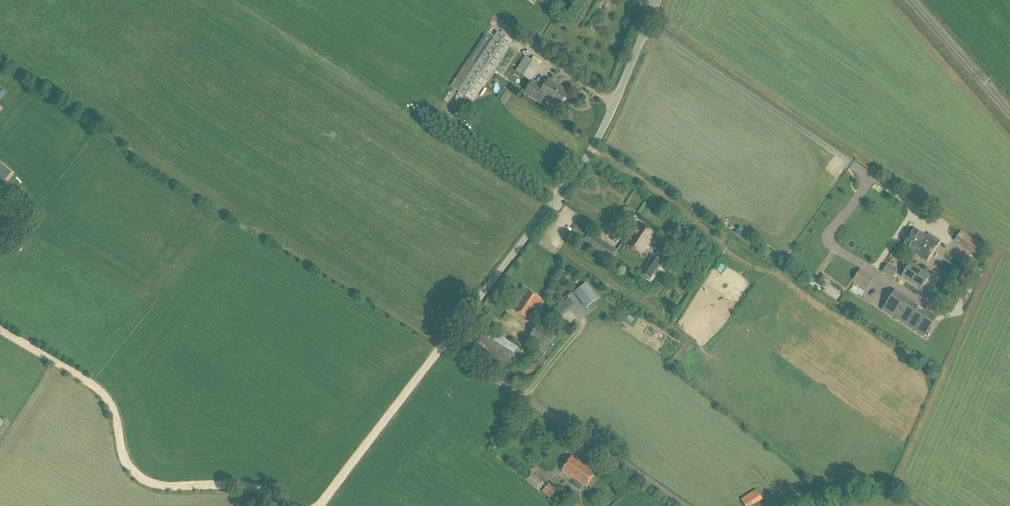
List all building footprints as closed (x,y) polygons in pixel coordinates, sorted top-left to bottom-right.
[(557,11),(563,0),(537,0),(557,11)] [(475,68),(459,92),(467,98),(475,103),(494,74),(514,42),(499,31),(475,68)] [(527,57),(517,72),(532,82),(542,67),(535,62),(527,57)] [(534,81),(526,94),(541,103),(544,98),(559,108),(561,106),(568,94),(569,92),(550,80),(544,88),(534,81)] [(503,91),(497,99),(504,103),(510,95),(503,91)] [(457,94),(455,97),(466,103),(468,100),(457,94)] [(10,174),(0,166),(0,186),(10,174)] [(634,235),(628,245),(644,254),(656,234),(641,224),(639,228),(635,225),(631,232),(634,235)] [(577,225),(572,234),(611,260),(617,251),(577,225)] [(962,232),(957,241),(980,256),(985,247),(962,232)] [(915,233),(904,249),(927,264),(940,244),(929,238),(926,242),(921,239),(922,237),(915,233)] [(654,255),(642,273),(652,280),(664,262),(654,255)] [(956,255),(949,261),(956,269),(963,263),(956,255)] [(892,278),(896,272),(887,266),(883,272),(892,278)] [(912,267),(903,280),(922,292),(931,279),(912,267)] [(865,289),(871,280),(859,272),(853,281),(865,289)] [(827,287),(831,280),(824,275),(819,282),(827,287)] [(598,299),(586,284),(575,293),(586,308),(598,299)] [(525,287),(512,308),(530,320),(543,300),(533,294),(533,293),(525,287)] [(921,312),(894,295),(883,311),(923,337),(928,330),(915,321),(921,312)] [(458,297),(447,311),(451,314),(456,317),(466,303),(458,297)] [(563,303),(553,310),(561,319),(570,312),(563,303)] [(475,320),(466,332),(480,342),(474,351),(505,371),(520,349),(475,320)] [(540,323),(530,339),(548,351),(559,335),(540,323)] [(572,459),(562,474),(586,489),(596,474),(572,459)] [(530,472),(524,479),(526,481),(538,491),(539,492),(545,484),(544,483),(532,473),(530,472)] [(549,485),(543,493),(551,499),(556,491),(549,485)] [(743,500),(747,505),(754,505),(764,500),(758,490),(743,500)]
